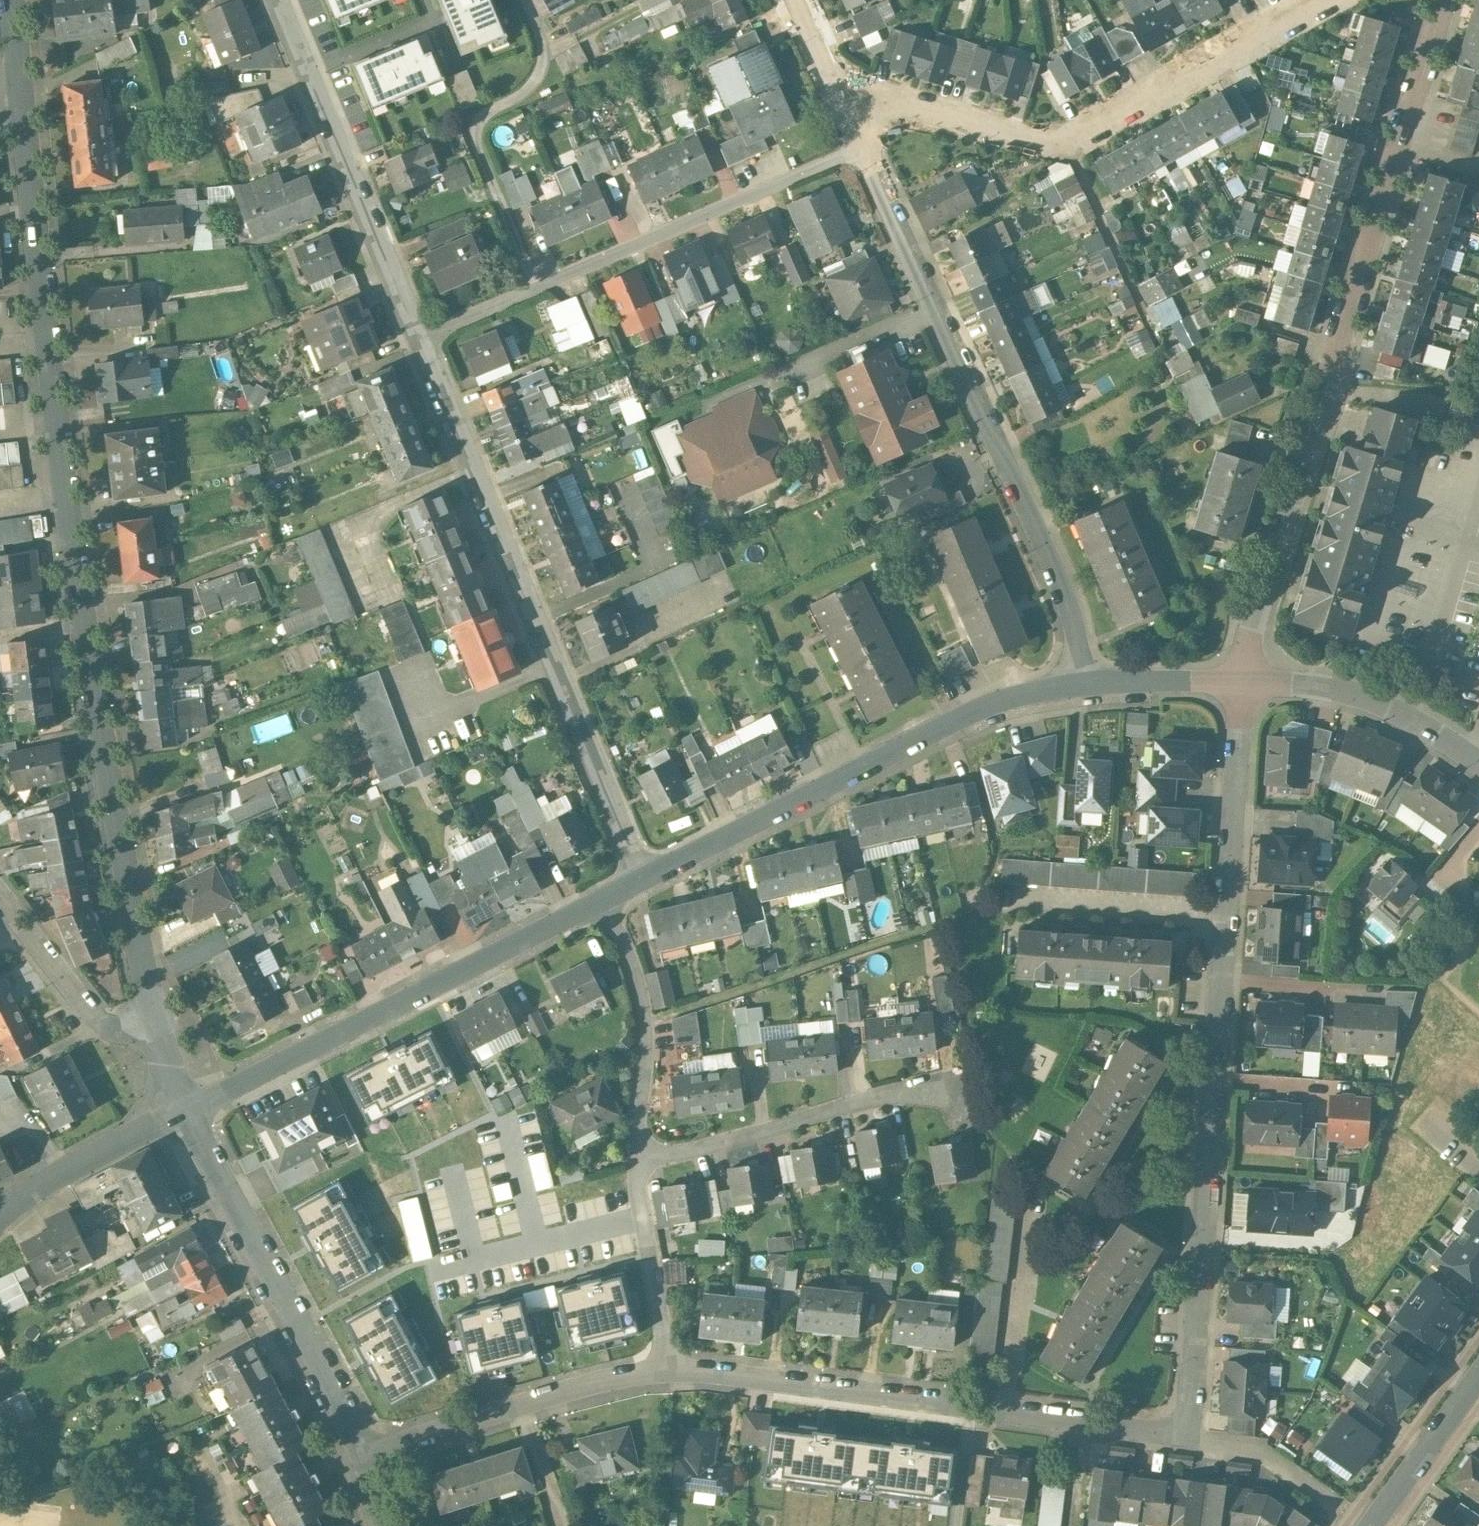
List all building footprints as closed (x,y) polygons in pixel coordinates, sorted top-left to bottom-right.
[(59,41),(118,34),(117,33),(115,15),(136,13),(152,11),(150,0),(54,0),(59,41)] [(204,15),(226,67),(263,52),(241,0),(239,0),(219,9),(204,15)] [(219,9),(239,0),(215,0),(219,9)] [(337,18),(383,0),(330,0),(337,18)] [(509,36),(494,0),(442,0),(464,54),(509,36)] [(548,10),(570,0),(543,0),(548,10)] [(646,11),(668,0),(640,0),(646,11)] [(681,3),(687,15),(721,0),(687,0),(681,3)] [(687,15),(690,21),(693,29),(710,22),(715,16),(722,32),(752,19),(743,0),(721,0),(687,15)] [(849,9),(870,0),(845,0),(849,9)] [(1145,11),(1148,16),(1135,23),(1150,48),(1185,28),(1169,0),(1164,0),(1145,11)] [(1185,28),(1220,9),(1215,0),(1169,0),(1185,28)] [(877,5),(852,16),(861,38),(887,26),(877,5)] [(598,7),(566,23),(571,34),(603,18),(598,7)] [(662,9),(651,15),(657,28),(668,23),(662,9)] [(136,13),(115,15),(117,33),(139,30),(136,13)] [(1474,13),(1469,30),(1478,33),(1478,14),(1476,13),(1474,13)] [(1399,26),(1366,16),(1359,40),(1392,50),(1399,26)] [(690,21),(668,30),(676,46),(697,37),(693,29),(690,21)] [(1119,58),(1102,26),(1091,33),(1094,40),(1095,39),(1109,64),(1119,58)] [(892,28),(883,59),(894,62),(903,33),(904,34),(905,32),(892,28)] [(735,117),(786,96),(781,85),(779,86),(775,76),(777,75),(756,30),(735,39),(742,54),(712,68),(735,117)] [(1469,30),(1464,47),(1466,48),(1478,52),(1478,33),(1469,30)] [(661,33),(650,38),(657,54),(668,50),(661,33)] [(904,34),(903,33),(894,62),(892,68),(917,76),(928,41),(904,34)] [(131,37),(96,54),(100,72),(138,52),(131,37)] [(956,37),(952,49),(953,49),(946,72),(957,76),(968,41),(956,37)] [(1094,40),(1072,52),(1090,83),(1113,71),(1109,64),(1095,39),(1094,40)] [(355,64),(372,108),(445,80),(434,52),(424,56),(417,40),(355,64)] [(1392,50),(1359,40),(1352,64),(1385,74),(1392,50)] [(952,49),(928,41),(917,76),(942,83),(946,72),(953,49),(952,49)] [(980,45),(968,41),(957,76),(968,79),(978,49),(979,49),(980,45)] [(579,44),(556,56),(567,75),(589,62),(579,44)] [(1466,48),(1460,65),(1478,71),(1478,52),(1466,48)] [(979,49),(978,49),(968,79),(967,83),(992,91),(1003,57),(979,49)] [(1072,52),(1050,65),(1052,69),(1067,96),(1068,96),(1090,83),(1072,52)] [(1276,55),(1268,52),(1264,65),(1272,67),(1276,55)] [(1027,64),(1003,57),(992,91),(1017,99),(1018,95),(1028,64),(1027,64)] [(1040,64),(1028,61),(1027,64),(1028,64),(1018,95),(1029,99),(1040,64)] [(1385,74),(1352,64),(1351,65),(1339,61),(1335,75),(1347,78),(1345,87),(1378,97),(1385,74)] [(1460,65),(1455,82),(1478,89),(1478,71),(1460,65)] [(465,67),(445,75),(458,108),(477,101),(465,67)] [(1067,96),(1052,69),(1041,74),(1059,106),(1070,99),(1068,96),(1067,96)] [(1455,82),(1450,100),(1464,105),(1478,109),(1478,89),(1455,82)] [(103,83),(67,86),(70,124),(106,121),(103,83)] [(1235,83),(1221,91),(1238,124),(1237,125),(1239,128),(1254,119),(1235,83)] [(1378,97),(1345,87),(1337,111),(1370,121),(1378,97)] [(1288,91),(1275,88),(1272,104),(1285,107),(1288,91)] [(259,91),(209,101),(219,125),(240,117),(240,116),(265,105),(259,91)] [(1221,91),(1198,104),(1216,136),(1237,125),(1238,124),(1221,91)] [(567,94),(541,105),(545,115),(571,104),(567,94)] [(786,96),(735,117),(743,136),(720,147),(729,167),(769,149),(765,139),(798,124),(786,96)] [(265,105),(240,116),(240,117),(259,164),(302,147),(282,99),(265,105)] [(700,102),(671,114),(681,137),(710,125),(700,102)] [(1198,104),(1177,116),(1195,148),(1216,136),(1198,104)] [(1464,105),(1451,149),(1472,155),(1478,132),(1478,109),(1464,105)] [(1277,131),(1283,109),(1270,106),(1264,128),(1277,131)] [(1177,116),(1158,127),(1175,159),(1195,148),(1177,116)] [(106,121),(70,124),(78,187),(114,183),(106,121)] [(1158,127),(1136,139),(1154,172),(1175,159),(1158,127)] [(1364,143),(1331,133),(1324,157),(1357,167),(1364,143)] [(698,137),(663,152),(677,187),(678,186),(677,183),(698,174),(700,177),(713,171),(698,137)] [(598,138),(578,147),(575,157),(585,180),(590,181),(595,179),(594,176),(611,169),(601,146),(598,138)] [(1136,139),(1114,151),(1132,184),(1154,172),(1136,139)] [(1262,139),(1260,149),(1277,154),(1280,143),(1262,139)] [(621,164),(612,141),(601,146),(611,169),(621,164)] [(180,146),(139,153),(142,171),(183,164),(180,146)] [(429,148),(388,165),(399,190),(426,178),(422,167),(435,162),(429,148)] [(1114,151),(1093,163),(1111,195),(1132,184),(1114,151)] [(663,152),(628,168),(642,202),(655,196),(654,193),(675,184),(676,187),(677,187),(663,152)] [(467,156),(447,164),(454,182),(475,174),(467,156)] [(1357,167),(1324,157),(1321,166),(1313,163),(1308,177),(1317,180),(1350,190),(1357,167)] [(526,174),(515,178),(511,170),(503,173),(501,180),(513,210),(537,200),(526,174)] [(961,173),(909,200),(925,231),(977,204),(970,191),(961,173)] [(1465,184),(1429,173),(1428,174),(1429,175),(1423,196),(1458,206),(1464,186),(1465,184)] [(1074,174),(1055,184),(1063,200),(1083,190),(1074,174)] [(267,178),(245,187),(249,197),(271,188),(267,178)] [(306,180),(273,194),(271,188),(249,197),(255,212),(254,213),(255,215),(256,214),(264,234),(278,229),(278,230),(320,213),(306,180)] [(1350,190),(1317,180),(1309,204),(1342,214),(1350,190)] [(595,183),(564,196),(579,231),(583,230),(583,231),(595,226),(595,225),(610,218),(595,183)] [(988,198),(982,185),(970,191),(977,204),(988,198)] [(830,188),(796,203),(810,237),(804,239),(813,260),(839,249),(838,247),(851,241),(841,219),(843,219),(830,188)] [(564,196),(533,210),(548,245),(563,238),(563,239),(575,234),(574,233),(579,231),(564,196)] [(1458,206),(1423,196),(1417,216),(1451,227),(1458,206)] [(1087,199),(1078,202),(1083,212),(1091,208),(1087,199)] [(1236,232),(1248,234),(1252,205),(1240,203),(1236,232)] [(1342,214),(1309,204),(1303,226),(1336,236),(1342,214)] [(209,206),(198,207),(199,227),(211,226),(209,206)] [(198,207),(125,211),(128,245),(183,241),(182,228),(199,227),(198,207)] [(1096,218),(1091,208),(1083,212),(1088,222),(1096,218)] [(1124,228),(1114,208),(1104,213),(1114,232),(1124,228)] [(763,215),(748,222),(749,224),(728,233),(740,261),(761,252),(762,256),(778,249),(763,215)] [(1177,216),(1161,226),(1174,247),(1191,237),(1177,216)] [(1451,227),(1417,216),(1410,237),(1445,248),(1451,227)] [(464,217),(424,235),(430,249),(470,232),(464,217)] [(993,226),(982,231),(989,247),(998,244),(1000,250),(1004,248),(993,226)] [(1336,236),(1303,226),(1296,249),(1329,259),(1336,236)] [(982,231),(951,245),(962,267),(1000,250),(998,244),(989,247),(982,231)] [(472,237),(427,257),(433,271),(434,271),(442,289),(486,270),(472,237)] [(1445,248),(1410,237),(1404,258),(1439,268),(1445,248)] [(330,238),(297,252),(300,260),(299,260),(309,282),(343,268),(330,238)] [(1107,242),(1099,245),(1103,255),(1111,251),(1107,242)] [(714,275),(701,244),(666,259),(688,309),(722,295),(714,275)] [(794,248),(782,253),(792,277),(805,271),(794,248)] [(1329,259),(1296,249),(1289,272),(1322,282),(1329,259)] [(1000,250),(962,267),(971,289),(1002,275),(995,259),(1003,256),(1000,250)] [(866,251),(842,261),(847,273),(871,262),(866,251)] [(1111,251),(1103,255),(1108,265),(1116,261),(1111,251)] [(1439,268),(1404,258),(1398,279),(1433,289),(1439,268)] [(847,273),(831,280),(843,309),(846,307),(858,313),(859,315),(866,312),(888,302),(871,262),(847,273)] [(1171,267),(1141,284),(1152,304),(1183,288),(1171,267)] [(1288,273),(1279,271),(1275,285),(1284,287),(1288,273)] [(1322,282),(1289,272),(1288,273),(1284,287),(1282,296),(1315,306),(1322,282)] [(637,273),(608,285),(628,332),(657,319),(637,273)] [(356,275),(332,284),(337,296),(360,286),(356,275)] [(1002,275),(971,289),(981,311),(1020,293),(1017,287),(1009,291),(1002,275)] [(1398,279),(1396,278),(1391,296),(1436,309),(1439,299),(1441,299),(1443,293),(1433,289),(1398,279)] [(360,286),(337,296),(342,308),(358,301),(365,298),(360,286)] [(1127,286),(1112,293),(1117,302),(1124,299),(1132,295),(1127,286)] [(139,288),(90,293),(94,328),(143,322),(140,298),(139,288)] [(592,291),(581,295),(591,317),(602,313),(592,291)] [(1020,293),(981,311),(987,322),(983,324),(988,335),(1022,319),(1015,303),(1023,299),(1020,293)] [(688,319),(677,294),(665,299),(676,324),(688,319)] [(1132,295),(1124,299),(1128,309),(1136,305),(1132,295)] [(153,296),(140,298),(143,322),(156,320),(153,296)] [(1315,306),(1282,296),(1274,320),(1307,330),(1315,306)] [(1436,309),(1391,296),(1386,313),(1429,326),(1432,327),(1434,321),(1432,320),(1436,309)] [(577,297),(563,303),(568,314),(556,318),(561,330),(572,325),(586,319),(577,297)] [(1441,299),(1439,299),(1436,309),(1450,314),(1453,303),(1441,299)] [(342,308),(305,322),(315,346),(325,342),(335,366),(348,362),(374,351),(377,350),(368,326),(375,323),(370,310),(363,313),(358,301),(342,308)] [(888,302),(866,312),(870,323),(893,313),(888,302)] [(1466,307),(1453,303),(1450,314),(1462,318),(1463,318),(1466,307)] [(1167,326),(1156,304),(1148,308),(1160,331),(1167,326)] [(1261,314),(1238,307),(1235,320),(1257,327),(1261,314)] [(1450,314),(1436,309),(1432,320),(1434,321),(1447,325),(1447,322),(1450,314)] [(1386,313),(1384,312),(1379,330),(1413,340),(1416,333),(1426,336),(1429,326),(1386,313)] [(602,313),(591,317),(599,336),(609,331),(602,313)] [(1462,318),(1450,314),(1447,322),(1460,326),(1462,318)] [(586,319),(572,325),(580,343),(594,337),(586,319)] [(1022,319),(988,335),(993,345),(996,343),(1001,355),(1040,337),(1038,332),(1030,336),(1022,319)] [(791,330),(783,333),(779,341),(782,349),(790,352),(798,349),(802,341),(799,333),(791,330)] [(1153,339),(1148,330),(1140,334),(1144,343),(1153,339)] [(1379,330),(1378,330),(1373,348),(1408,359),(1418,362),(1421,350),(1411,348),(1413,340),(1379,330)] [(498,332),(464,346),(476,374),(510,361),(509,360),(501,339),(498,332)] [(513,334),(501,339),(509,360),(521,355),(513,334)] [(1040,337),(1001,355),(1011,377),(1042,363),(1034,347),(1043,343),(1040,337)] [(1299,343),(1279,337),(1274,353),(1294,359),(1299,343)] [(606,338),(587,347),(594,363),(613,354),(606,338)] [(1153,339),(1144,343),(1149,353),(1157,349),(1153,339)] [(1184,342),(1167,350),(1171,358),(1188,349),(1184,342)] [(1450,351),(1428,344),(1422,363),(1444,370),(1450,351)] [(184,345),(145,350),(146,359),(147,359),(148,368),(187,363),(184,345)] [(1188,349),(1170,359),(1167,361),(1178,386),(1180,385),(1188,401),(1212,390),(1214,389),(1200,360),(1195,362),(1188,349)] [(374,351),(348,362),(351,371),(354,370),(378,361),(374,351)] [(888,351),(840,372),(859,416),(856,417),(867,443),(870,442),(879,462),(916,446),(911,434),(938,422),(927,397),(911,404),(901,382),(905,372),(895,368),(888,351)] [(146,359),(99,366),(104,401),(152,394),(148,368),(147,359),(146,359)] [(0,361),(0,383),(13,382),(11,360),(0,361)] [(1400,369),(1377,362),(1374,373),(1397,380),(1400,369)] [(1042,363),(1011,377),(1021,398),(1050,385),(1051,385),(1060,381),(1058,376),(1049,379),(1042,363)] [(393,369),(359,383),(372,415),(406,401),(393,369)] [(544,369),(511,383),(518,401),(526,398),(524,393),(541,387),(549,383),(544,369)] [(351,371),(330,379),(334,389),(358,380),(354,370),(351,371)] [(1214,389),(1212,390),(1222,411),(1225,416),(1262,399),(1249,372),(1214,389)] [(627,377),(617,381),(624,398),(634,394),(627,377)] [(511,383),(483,394),(490,412),(518,401),(511,383)] [(1050,385),(1021,398),(1031,421),(1061,408),(1062,408),(1051,385),(1050,385)] [(541,387),(524,393),(526,398),(518,401),(526,419),(546,411),(550,409),(541,387)] [(1212,390),(1188,401),(1198,423),(1222,411),(1212,390)] [(753,391),(715,408),(719,417),(711,421),(710,418),(676,433),(696,480),(709,474),(721,501),(775,478),(763,451),(777,445),(753,391)] [(624,398),(617,402),(627,426),(646,418),(635,394),(624,398)] [(406,401),(372,415),(386,449),(420,435),(406,401)] [(518,401),(490,412),(497,431),(526,419),(518,401)] [(1061,408),(1031,421),(1036,432),(1066,419),(1061,408)] [(1414,420),(1376,409),(1370,430),(1365,429),(1363,434),(1368,436),(1363,452),(1401,464),(1401,463),(1414,420)] [(546,411),(526,419),(533,436),(553,428),(546,411)] [(526,419),(497,431),(504,448),(533,436),(526,419)] [(1253,426),(1232,420),(1228,431),(1250,437),(1253,426)] [(553,428),(533,436),(504,448),(511,467),(541,455),(540,452),(572,439),(565,423),(553,428)] [(834,450),(822,424),(810,429),(822,456),(834,450)] [(641,439),(637,427),(618,433),(622,445),(641,439)] [(157,428),(107,435),(111,467),(162,460),(157,428)] [(1250,437),(1228,431),(1225,441),(1246,448),(1250,437)] [(434,467),(420,435),(386,449),(400,481),(434,467)] [(1246,448),(1225,441),(1222,452),(1243,458),(1246,448)] [(285,447),(269,453),(274,465),(290,459),(285,447)] [(1331,502),(1385,519),(1402,463),(1401,463),(1401,464),(1363,452),(1348,447),(1331,502)] [(834,450),(822,456),(833,482),(846,476),(834,450)] [(1222,452),(1217,451),(1194,528),(1238,541),(1262,464),(1243,458),(1222,452)] [(162,460),(111,467),(116,499),(166,492),(162,460)] [(25,487),(22,463),(0,466),(0,490),(25,487)] [(931,466),(887,486),(902,519),(933,505),(946,499),(945,497),(931,466)] [(679,528),(656,473),(635,482),(658,537),(679,528)] [(522,493),(531,513),(564,500),(557,481),(544,486),(544,484),(522,493)] [(1084,487),(1066,495),(1070,506),(1089,498),(1084,487)] [(444,490),(405,506),(428,562),(467,546),(444,490)] [(960,490),(945,497),(946,499),(933,505),(937,516),(966,503),(960,490)] [(531,513),(539,534),(573,521),(564,500),(531,513)] [(1099,574),(1149,553),(1143,539),(1137,542),(1120,502),(1076,521),(1099,574)] [(1314,561),(1367,577),(1385,519),(1331,502),(1314,561)] [(46,516),(30,518),(33,540),(50,537),(46,516)] [(0,523),(0,545),(4,544),(33,540),(30,518),(0,523)] [(956,599),(999,580),(972,518),(929,536),(956,599)] [(153,519),(118,523),(121,552),(156,548),(153,519)] [(539,534),(548,555),(581,541),(573,521),(539,534)] [(347,594),(320,528),(298,537),(315,580),(325,603),(347,594)] [(548,555),(556,576),(590,562),(581,541),(548,555)] [(442,595),(481,579),(467,546),(428,562),(426,563),(433,580),(435,579),(442,595)] [(156,548),(121,552),(125,581),(166,576),(165,564),(158,565),(156,548)] [(0,556),(0,590),(38,582),(34,552),(5,555),(0,556)] [(1149,553),(1099,574),(1121,627),(1166,608),(1148,568),(1154,565),(1149,553)] [(689,560),(666,571),(675,592),(698,582),(689,560)] [(1367,577),(1314,561),(1296,621),(1349,637),(1367,577)] [(556,576),(565,596),(585,589),(584,588),(598,582),(590,562),(556,576)] [(236,573),(195,587),(207,616),(253,600),(253,602),(261,599),(255,582),(241,587),(236,573)] [(481,579),(442,595),(449,611),(446,612),(453,628),(455,627),(494,611),(481,579)] [(315,580),(296,588),(305,611),(325,603),(315,580)] [(983,661),(1026,643),(999,580),(956,599),(983,661)] [(844,662),(890,639),(861,581),(841,591),(840,590),(815,602),(844,662)] [(0,590),(0,627),(43,622),(40,601),(37,601),(35,585),(38,584),(38,582),(0,590)] [(347,594),(325,603),(330,617),(333,623),(355,614),(347,594)] [(179,597),(128,604),(131,634),(132,634),(182,628),(183,628),(179,597)] [(404,600),(379,610),(380,610),(402,662),(427,653),(404,600)] [(305,611),(291,617),(297,630),(330,617),(325,603),(305,611)] [(611,608),(577,622),(592,661),(627,647),(623,639),(628,637),(619,613),(614,615),(611,608)] [(494,611),(455,627),(481,688),(520,672),(494,611)] [(182,628),(132,634),(136,663),(172,659),(183,657),(181,642),(169,644),(166,649),(164,631),(182,629),(182,628)] [(45,639),(10,643),(13,672),(49,668),(45,639)] [(890,639),(844,662),(874,721),(900,708),(899,706),(918,696),(890,639)] [(961,645),(938,657),(949,679),(972,667),(961,645)] [(172,659),(136,663),(140,691),(172,687),(190,685),(188,668),(178,669),(174,676),(172,659)] [(49,668),(13,672),(17,702),(52,698),(49,668)] [(378,671),(344,684),(380,781),(414,766),(378,671)] [(172,687),(140,691),(144,719),(192,713),(190,698),(178,699),(174,703),(172,687)] [(228,687),(218,691),(223,703),(232,700),(228,687)] [(52,698),(17,702),(20,732),(56,728),(52,698)] [(232,700),(223,703),(227,715),(240,710),(236,698),(232,700)] [(206,710),(192,713),(194,728),(208,726),(206,710)] [(1122,710),(1122,735),(1146,735),(1146,710),(1122,710)] [(192,713),(144,719),(147,748),(179,744),(176,727),(182,729),(194,728),(192,713)] [(504,747),(532,736),(530,730),(519,734),(516,725),(498,732),(504,747)] [(1332,731),(1308,725),(1307,739),(1308,739),(1307,750),(1326,754),(1328,748),(1332,731)] [(1341,753),(1332,775),(1333,775),(1357,784),(1376,737),(1374,732),(1368,730),(1363,732),(1351,727),(1341,753)] [(777,731),(764,738),(762,736),(743,745),(757,779),(769,772),(772,778),(782,773),(779,767),(792,761),(777,731)] [(1307,739),(1271,736),(1267,783),(1304,786),(1307,750),(1308,739),(1307,739)] [(1054,737),(1016,748),(1019,760),(1020,759),(1025,777),(1051,769),(1054,737)] [(1400,747),(1376,737),(1357,784),(1380,794),(1381,794),(1390,772),(1400,747)] [(0,744),(0,760),(12,758),(11,754),(19,752),(17,741),(0,744)] [(1202,744),(1157,741),(1155,771),(1155,773),(1175,774),(1199,776),(1202,744)] [(194,750),(201,772),(216,768),(220,781),(241,775),(236,759),(220,763),(215,744),(194,750)] [(743,745),(719,758),(721,762),(706,769),(714,783),(721,797),(757,779),(743,745)] [(19,752),(11,754),(12,758),(16,783),(30,781),(31,785),(65,779),(60,746),(19,752)] [(1341,753),(1328,748),(1326,754),(1319,783),(1329,786),(1333,775),(1332,775),(1341,753)] [(701,753),(688,758),(702,789),(714,783),(706,769),(701,753)] [(1019,760),(985,769),(997,813),(1005,811),(1006,817),(1026,812),(1025,806),(1032,804),(1025,777),(1020,759),(1019,760)] [(669,761),(639,777),(656,811),(684,797),(678,783),(680,782),(669,761)] [(427,762),(415,767),(419,778),(431,773),(427,762)] [(1108,764),(1082,762),(1080,788),(1078,807),(1079,808),(1105,809),(1108,764)] [(282,780),(297,778),(296,767),(281,768),(282,780)] [(1428,767),(1404,800),(1427,816),(1451,783),(1428,767)] [(1175,774),(1155,773),(1155,771),(1140,770),(1138,790),(1174,792),(1175,774)] [(1404,777),(1390,772),(1381,794),(1380,794),(1376,806),(1385,810),(1402,779),(1404,777)] [(278,773),(266,778),(272,793),(285,788),(278,773)] [(266,778),(239,790),(245,805),(272,793),(266,778)] [(1385,810),(1385,811),(1395,816),(1396,815),(1404,800),(1413,785),(1402,779),(1385,810)] [(232,810),(229,812),(235,827),(278,808),(277,805),(306,793),(301,781),(285,788),(272,793),(245,805),(232,810)] [(1474,799),(1451,783),(1427,816),(1449,832),(1450,832),(1459,819),(1474,799)] [(542,809),(529,784),(511,793),(519,810),(530,831),(544,825),(549,823),(542,809)] [(964,784),(947,788),(947,787),(936,790),(944,826),(971,819),(964,784)] [(1080,788),(1062,786),(1059,822),(1078,823),(1079,808),(1078,807),(1080,788)] [(239,790),(226,795),(232,810),(245,805),(239,790)] [(935,791),(919,794),(908,797),(916,832),(944,826),(936,790),(935,790),(935,791)] [(1174,792),(1138,790),(1137,809),(1152,810),(1152,809),(1173,810),(1174,792)] [(70,791),(48,800),(51,815),(74,811),(70,791)] [(214,793),(156,813),(159,838),(191,828),(191,823),(199,821),(217,813),(214,793)] [(591,845),(569,797),(542,809),(549,823),(544,825),(555,848),(559,846),(564,858),(591,845)] [(907,797),(892,801),(880,803),(888,839),(916,832),(908,797),(907,797)] [(1427,816),(1404,800),(1396,815),(1417,830),(1427,816)] [(880,803),(865,807),(852,810),(858,832),(861,845),(888,839),(880,803)] [(1173,810),(1152,809),(1152,810),(1150,840),(1195,844),(1197,812),(1173,810)] [(1311,810),(1297,809),(1295,839),(1315,841),(1333,843),(1334,821),(1311,810)] [(530,831),(519,810),(505,817),(522,851),(505,860),(508,865),(510,864),(512,867),(525,860),(525,859),(526,859),(526,860),(541,852),(530,831)] [(51,815),(20,821),(23,838),(43,834),(44,842),(78,835),(79,835),(74,811),(51,815)] [(1459,819),(1450,832),(1449,832),(1439,845),(1448,851),(1469,827),(1459,819)] [(251,825),(227,834),(231,843),(254,834),(251,825)] [(191,828),(159,838),(161,862),(194,852),(193,846),(218,840),(216,826),(192,831),(191,828)] [(78,835),(44,842),(45,847),(40,845),(25,848),(28,864),(48,861),(49,866),(83,860),(78,835)] [(1078,838),(1059,836),(1058,855),(1076,856),(1078,838)] [(1295,839),(1263,837),(1260,879),(1312,882),(1315,841),(1295,839)] [(835,842),(818,846),(818,845),(807,848),(815,884),(842,877),(835,842)] [(505,860),(497,843),(477,853),(478,853),(505,908),(541,890),(526,860),(526,859),(525,859),(525,860),(512,867),(510,864),(508,865),(505,860)] [(1126,862),(1147,862),(1148,846),(1127,846),(1126,862)] [(806,849),(790,852),(779,854),(787,890),(815,884),(807,848),(806,848),(806,849)] [(478,853),(460,862),(467,876),(463,879),(467,888),(464,890),(464,891),(454,896),(456,900),(469,926),(505,908),(478,853)] [(284,854),(266,864),(279,890),(298,880),(284,854)] [(779,855),(764,859),(763,858),(751,861),(756,883),(757,883),(760,896),(787,890),(779,854),(779,855)] [(1197,872),(1003,858),(1002,882),(1195,896),(1197,872)] [(83,860),(49,866),(50,871),(30,874),(33,889),(53,886),(53,890),(88,885),(83,860)] [(1420,883),(1393,860),(1389,864),(1386,862),(1378,871),(1381,874),(1368,888),(1385,902),(1388,898),(1398,907),(1398,908),(1414,890),(1420,883)] [(873,861),(848,865),(852,891),(877,887),(873,861)] [(216,865),(175,886),(183,902),(186,900),(192,914),(210,905),(214,911),(221,907),(234,901),(216,865)] [(371,894),(360,870),(340,880),(345,890),(351,887),(358,901),(371,894)] [(425,873),(405,883),(418,909),(420,908),(422,910),(424,909),(427,915),(441,907),(430,884),(425,873)] [(430,884),(441,907),(456,900),(454,896),(464,891),(464,890),(459,880),(455,882),(451,874),(430,884)] [(418,909),(405,883),(404,883),(384,893),(398,921),(387,927),(387,928),(388,927),(404,960),(440,942),(427,915),(424,909),(422,910),(420,908),(418,909)] [(88,885),(53,890),(59,919),(93,910),(88,885)] [(1414,890),(1398,908),(1398,907),(1390,916),(1400,925),(1411,912),(1423,898),(1414,890)] [(1310,894),(1274,892),(1273,908),(1302,910),(1309,911),(1310,894)] [(733,893),(706,900),(714,935),(741,929),(742,929),(741,925),(733,893)] [(706,900),(678,906),(686,942),(714,935),(706,900)] [(234,901),(214,911),(220,924),(240,914),(234,901)] [(678,907),(663,911),(662,910),(650,913),(656,939),(657,939),(659,948),(686,942),(678,906),(678,907)] [(1273,908),(1260,907),(1258,933),(1300,936),(1302,910),(1273,908)] [(59,919),(58,920),(78,965),(111,952),(93,910),(59,919)] [(273,912),(252,923),(257,935),(279,924),(273,912)] [(764,919),(752,922),(757,945),(770,942),(764,919)] [(752,922),(741,925),(742,929),(741,929),(745,948),(757,945),(752,922)] [(387,928),(367,938),(368,940),(354,947),(369,977),(404,960),(388,927),(387,928)] [(1092,976),(1096,935),(1019,929),(1015,976),(1036,978),(1036,972),(1053,973),(1053,983),(1064,984),(1065,974),(1092,976)] [(1300,936),(1258,933),(1257,959),(1298,962),(1300,936)] [(1096,935),(1092,976),(1120,978),(1119,988),(1130,989),(1131,979),(1148,980),(1148,986),(1168,987),(1172,940),(1096,935)] [(247,942),(217,957),(234,991),(266,975),(256,955),(254,956),(247,942)] [(353,958),(343,964),(352,983),(363,978),(353,958)] [(588,963),(554,981),(568,1009),(603,991),(588,963)] [(1300,966),(1273,964),(1272,976),(1299,977),(1300,966)] [(674,1004),(665,970),(649,973),(658,1008),(674,1004)] [(955,1009),(947,973),(932,977),(939,1013),(955,1009)] [(266,975),(234,991),(252,1027),(282,1012),(274,997),(277,996),(266,975)] [(0,981),(0,1010),(17,1002),(6,978),(0,981)] [(314,1003),(305,985),(293,991),(302,1009),(314,1003)] [(292,989),(281,994),(292,1014),(302,1009),(293,991),(292,989)] [(857,990),(846,991),(847,1000),(849,1023),(860,1021),(857,990)] [(1417,991),(1386,990),(1385,1010),(1396,1011),(1396,1020),(1409,1021),(1417,991)] [(500,994),(478,1006),(493,1035),(515,1024),(500,994)] [(847,1000),(834,1001),(837,1024),(849,1023),(847,1000)] [(0,1010),(0,1040),(29,1026),(17,1002),(0,1010)] [(1302,1006),(1260,1003),(1257,1042),(1298,1046),(1300,1046),(1302,1014),(1302,1006)] [(478,1006),(456,1017),(471,1047),(493,1035),(478,1006)] [(746,1006),(735,1008),(737,1024),(748,1022),(749,1022),(746,1006)] [(1365,1009),(1336,1007),(1335,1025),(1333,1046),(1335,1046),(1362,1048),(1365,1009)] [(1385,1010),(1365,1009),(1362,1048),(1393,1050),(1394,1035),(1398,1031),(1399,1025),(1395,1021),(1396,1020),(1396,1011),(1385,1010)] [(537,1011),(526,1016),(536,1036),(546,1031),(537,1011)] [(696,1011),(672,1018),(675,1045),(701,1042),(696,1011)] [(933,1014),(898,1017),(902,1054),(936,1050),(933,1014)] [(1323,1016),(1302,1014),(1300,1046),(1298,1046),(1298,1051),(1321,1052),(1323,1025),(1323,1016)] [(898,1017),(866,1021),(870,1057),(902,1054),(898,1017)] [(749,1022),(748,1022),(751,1044),(762,1042),(759,1021),(749,1022)] [(748,1022),(737,1024),(740,1046),(751,1044),(748,1022)] [(1335,1025),(1323,1025),(1321,1052),(1320,1060),(1334,1061),(1335,1046),(1333,1046),(1335,1025)] [(0,1040),(0,1047),(0,1065),(7,1061),(9,1066),(41,1051),(29,1026),(0,1040)] [(835,1035),(800,1038),(804,1075),(839,1071),(835,1035)] [(800,1038),(767,1042),(771,1079),(804,1075),(800,1038)] [(1125,1039),(1084,1105),(1125,1130),(1165,1064),(1125,1039)] [(388,1053),(420,1118),(437,1109),(405,1045),(388,1053)] [(420,1118),(388,1053),(372,1061),(404,1126),(420,1118)] [(69,1056),(30,1076),(56,1128),(96,1109),(69,1056)] [(739,1069),(705,1073),(711,1110),(744,1106),(739,1069)] [(705,1073),(672,1078),(677,1115),(711,1110),(705,1073)] [(17,1094),(9,1077),(0,1075),(0,1102),(17,1094)] [(602,1078),(587,1085),(575,1091),(575,1092),(552,1103),(570,1139),(621,1114),(613,1100),(614,1099),(611,1093),(610,1093),(602,1078)] [(517,1086),(489,1097),(495,1110),(522,1099),(517,1086)] [(319,1089),(298,1099),(299,1100),(287,1106),(286,1105),(256,1121),(280,1169),(343,1136),(319,1089)] [(1370,1099),(1331,1097),(1328,1137),(1345,1139),(1349,1143),(1362,1144),(1367,1139),(1370,1099)] [(1299,1106),(1248,1102),(1246,1139),(1297,1143),(1299,1106)] [(1125,1130),(1084,1105),(1043,1171),(1084,1196),(1125,1130)] [(877,1131),(876,1128),(857,1132),(863,1163),(879,1160),(880,1166),(901,1162),(894,1128),(877,1131)] [(952,1143),(933,1146),(938,1176),(954,1173),(955,1179),(975,1176),(970,1142),(952,1145),(952,1143)] [(15,1174),(0,1144),(0,1182),(15,1174)] [(829,1146),(813,1149),(813,1147),(793,1150),(799,1181),(815,1178),(816,1184),(836,1180),(829,1146)] [(149,1148),(114,1166),(123,1183),(130,1197),(119,1203),(126,1216),(137,1210),(138,1213),(173,1195),(149,1148)] [(528,1156),(537,1191),(554,1186),(546,1151),(528,1156)] [(749,1165),(730,1169),(733,1188),(736,1201),(752,1198),(753,1204),(774,1200),(767,1164),(750,1167),(749,1165)] [(114,1166),(95,1175),(104,1193),(105,1193),(123,1183),(114,1166)] [(582,1166),(559,1172),(562,1184),(585,1178),(582,1166)] [(95,1175),(74,1186),(86,1208),(105,1199),(105,1193),(104,1193),(95,1175)] [(338,1294),(387,1267),(340,1180),(291,1206),(314,1249),(310,1251),(320,1271),(324,1268),(338,1294)] [(509,1181),(492,1186),(495,1200),(513,1196),(509,1181)] [(686,1183),(666,1187),(671,1218),(688,1215),(689,1221),(709,1218),(703,1182),(686,1186),(686,1183)] [(733,1188),(717,1191),(722,1218),(738,1215),(736,1201),(733,1188)] [(1315,1193),(1250,1189),(1247,1228),(1313,1232),(1315,1193)] [(173,1195),(138,1213),(137,1210),(126,1216),(135,1235),(146,1229),(147,1231),(182,1213),(173,1195)] [(1016,1198),(993,1195),(983,1280),(1004,1282),(1007,1283),(1016,1198)] [(433,1257),(418,1197),(398,1202),(413,1262),(433,1257)] [(69,1210),(47,1221),(53,1231),(46,1234),(45,1233),(24,1244),(43,1283),(93,1258),(84,1239),(69,1210)] [(1475,1210),(1443,1257),(1478,1284),(1478,1213),(1475,1210)] [(1122,1221),(1080,1290),(1121,1314),(1163,1246),(1122,1221)] [(118,1237),(116,1232),(105,1228),(95,1234),(109,1263),(137,1248),(129,1231),(118,1237)] [(192,1228),(137,1258),(144,1272),(142,1273),(146,1281),(203,1250),(204,1250),(192,1228)] [(109,1263),(95,1234),(84,1239),(93,1258),(98,1268),(109,1263)] [(694,1253),(721,1254),(722,1237),(695,1236),(694,1253)] [(203,1250),(146,1281),(151,1291),(172,1280),(174,1284),(181,1280),(185,1288),(215,1271),(203,1250)] [(685,1260),(663,1261),(665,1283),(687,1282),(685,1260)] [(27,1289),(38,1284),(28,1262),(0,1275),(0,1293),(9,1311),(33,1300),(27,1289)] [(787,1267),(774,1266),(772,1287),(784,1288),(787,1267)] [(797,1268),(787,1267),(784,1288),(795,1290),(797,1268)] [(454,1313),(470,1375),(539,1358),(528,1313),(559,1305),(571,1350),(640,1333),(624,1270),(555,1288),(554,1285),(523,1293),(524,1296),(454,1313)] [(191,1299),(179,1305),(176,1298),(152,1312),(159,1325),(163,1332),(228,1296),(215,1271),(185,1288),(191,1299)] [(882,1278),(869,1276),(866,1298),(879,1300),(882,1278)] [(1444,1288),(1428,1276),(1398,1316),(1397,1318),(1418,1334),(1435,1346),(1446,1332),(1451,1336),(1460,1324),(1455,1320),(1466,1304),(1444,1288)] [(892,1279),(882,1278),(879,1300),(890,1301),(892,1279)] [(1473,1295),(1451,1279),(1444,1288),(1466,1304),(1473,1295)] [(983,1280),(978,1280),(970,1353),(995,1356),(1004,1282),(983,1280)] [(1276,1286),(1231,1283),(1228,1319),(1243,1320),(1268,1322),(1269,1321),(1269,1307),(1275,1307),(1276,1286)] [(832,1290),(803,1286),(798,1329),(828,1332),(832,1290)] [(863,1293),(832,1290),(828,1332),(858,1336),(863,1293)] [(976,1291),(966,1290),(963,1311),(973,1313),(976,1291)] [(1121,1314),(1080,1290),(1040,1357),(1081,1382),(1121,1314)] [(390,1406),(440,1380),(392,1292),(343,1319),(366,1362),(362,1364),(372,1383),(377,1381),(390,1406)] [(122,1294),(108,1301),(113,1311),(127,1303),(122,1294)] [(735,1298),(704,1294),(699,1336),(701,1337),(701,1336),(717,1338),(716,1342),(718,1342),(718,1339),(730,1340),(735,1298)] [(766,1301),(735,1298),(730,1340),(743,1341),(743,1345),(744,1345),(745,1341),(759,1343),(761,1343),(766,1301)] [(927,1302),(898,1299),(893,1342),(923,1345),(927,1302)] [(108,1301),(92,1309),(97,1319),(113,1311),(108,1301)] [(958,1306),(927,1302),(923,1345),(953,1348),(958,1306)] [(159,1325),(152,1312),(137,1320),(145,1334),(159,1325)] [(1418,1334),(1397,1318),(1398,1316),(1396,1314),(1387,1326),(1411,1344),(1418,1334)] [(1268,1322),(1243,1320),(1241,1336),(1275,1338),(1276,1321),(1269,1321),(1268,1322)] [(1411,1344),(1387,1326),(1379,1337),(1388,1344),(1389,1343),(1404,1354),(1411,1344)] [(254,1343),(236,1353),(235,1351),(207,1366),(218,1388),(223,1385),(235,1408),(241,1406),(277,1387),(254,1343)] [(1357,1388),(1356,1389),(1371,1399),(1394,1416),(1397,1412),(1398,1413),(1425,1375),(1424,1374),(1427,1370),(1404,1354),(1389,1343),(1388,1344),(1371,1368),(1357,1388)] [(1265,1349),(1229,1347),(1228,1361),(1264,1363),(1265,1349)] [(1348,1381),(1357,1388),(1371,1368),(1357,1358),(1342,1377),(1348,1381)] [(1228,1361),(1225,1361),(1223,1387),(1266,1390),(1268,1364),(1264,1363),(1228,1361)] [(160,1378),(140,1387),(145,1397),(161,1389),(165,1388),(160,1378)] [(1357,1388),(1348,1381),(1340,1392),(1356,1403),(1365,1409),(1371,1399),(1356,1389),(1357,1388)] [(277,1387),(241,1406),(235,1408),(232,1410),(233,1413),(237,1411),(244,1424),(240,1426),(251,1446),(255,1444),(267,1467),(298,1454),(309,1448),(296,1423),(301,1420),(296,1410),(291,1413),(277,1387)] [(1266,1390),(1223,1387),(1222,1413),(1228,1413),(1256,1415),(1264,1416),(1266,1390)] [(161,1389),(145,1397),(150,1406),(166,1399),(161,1389)] [(801,1404),(774,1400),(770,1434),(784,1436),(778,1444),(777,1456),(781,1457),(794,1459),(801,1404)] [(1365,1409),(1356,1403),(1346,1417),(1374,1436),(1383,1423),(1365,1409)] [(829,1407),(801,1404),(794,1459),(802,1460),(810,1461),(812,1449),(809,1439),(825,1441),(829,1407)] [(857,1411),(829,1407),(825,1441),(840,1443),(834,1452),(832,1464),(847,1466),(850,1466),(857,1411)] [(884,1415),(857,1411),(850,1466),(865,1468),(867,1456),(864,1446),(880,1448),(884,1415)] [(1256,1415),(1228,1413),(1226,1432),(1254,1436),(1256,1415)] [(758,1415),(747,1414),(743,1441),(755,1443),(758,1415)] [(1342,1414),(1320,1444),(1356,1470),(1378,1440),(1374,1436),(1346,1417),(1342,1414)] [(911,1418),(884,1415),(880,1448),(896,1450),(889,1459),(888,1471),(903,1473),(911,1418)] [(938,1422),(911,1418),(903,1473),(919,1475),(920,1463),(918,1453),(934,1455),(938,1422)] [(963,1425),(938,1422),(934,1455),(950,1457),(945,1466),(943,1478),(956,1480),(963,1425)] [(613,1436),(583,1444),(585,1454),(580,1455),(586,1480),(593,1479),(592,1477),(615,1471),(616,1473),(638,1468),(628,1430),(612,1434),(613,1436)] [(719,1434),(691,1431),(687,1460),(680,1459),(676,1487),(698,1490),(698,1485),(718,1487),(717,1492),(732,1494),(736,1466),(715,1464),(719,1434)] [(1123,1447),(1111,1445),(1110,1453),(1118,1454),(1123,1451),(1123,1447)] [(522,1446),(431,1475),(442,1512),(534,1482),(522,1446)] [(1135,1448),(1123,1447),(1123,1451),(1126,1455),(1134,1456),(1135,1448)] [(985,1454),(971,1453),(967,1481),(965,1505),(978,1507),(985,1454)] [(1181,1454),(1169,1453),(1168,1461),(1180,1462),(1181,1454)] [(267,1467),(252,1475),(253,1477),(257,1475),(264,1488),(260,1490),(271,1510),(274,1508),(284,1525),(300,1525),(317,1518),(329,1511),(316,1488),(322,1485),(316,1474),(311,1477),(298,1454),(267,1467)] [(1193,1456),(1181,1454),(1180,1462),(1192,1464),(1193,1456)] [(580,1455),(566,1458),(572,1484),(586,1480),(580,1455)] [(1478,1461),(1471,1456),(1469,1457),(1466,1455),(1460,1465),(1463,1467),(1453,1482),(1478,1500),(1478,1459),(1478,1461)] [(1030,1460),(994,1456),(989,1497),(1005,1499),(1003,1513),(1023,1516),(1025,1495),(1026,1495),(1030,1460)] [(794,1459),(781,1457),(779,1474),(769,1473),(768,1487),(781,1489),(780,1501),(796,1503),(802,1460),(794,1459)] [(1239,1463),(1227,1461),(1226,1469),(1238,1471),(1239,1463)] [(1046,1463),(1039,1525),(1061,1525),(1068,1466),(1046,1463)] [(1239,1463),(1238,1471),(1250,1472),(1251,1465),(1239,1463)] [(850,1466),(847,1466),(843,1500),(857,1502),(861,1472),(865,1473),(865,1468),(850,1466)] [(1121,1470),(1096,1467),(1089,1516),(1114,1520),(1115,1518),(1113,1517),(1120,1472),(1121,1472),(1121,1470)] [(1121,1472),(1120,1472),(1113,1517),(1115,1518),(1143,1521),(1146,1495),(1136,1494),(1136,1489),(1131,1488),(1133,1474),(1121,1472)] [(1157,1492),(1157,1497),(1146,1495),(1143,1521),(1171,1525),(1172,1525),(1178,1478),(1177,1478),(1177,1480),(1164,1478),(1162,1493),(1157,1492)] [(1190,1495),(1192,1480),(1178,1478),(1172,1525),(1201,1525),(1204,1501),(1194,1500),(1195,1495),(1190,1495)] [(1215,1498),(1215,1503),(1204,1501),(1201,1525),(1231,1525),(1236,1486),(1223,1484),(1220,1499),(1215,1498)] [(1237,1488),(1237,1486),(1236,1486),(1231,1525),(1255,1525),(1261,1512),(1251,1508),(1252,1506),(1248,1504),(1253,1490),(1237,1488)] [(1296,1489),(1291,1496),(1301,1503),(1306,1496),(1296,1489)] [(859,1501),(856,1525),(860,1525),(871,1525),(874,1503),(859,1501)] [(1271,1513),(1270,1515),(1261,1512),(1255,1525),(1285,1525),(1296,1510),(1296,1509),(1294,1511),(1282,1502),(1276,1515),(1271,1513)] [(1439,1502),(1436,1506),(1435,1505),(1429,1513),(1430,1515),(1423,1525),(1475,1525),(1453,1512),(1439,1502)] [(1460,1502),(1453,1512),(1475,1525),(1478,1520),(1478,1515),(1460,1502)] [(1285,1525),(1317,1525),(1318,1525),(1296,1510),(1285,1525)] [(300,1525),(322,1525),(317,1518),(300,1525)]
